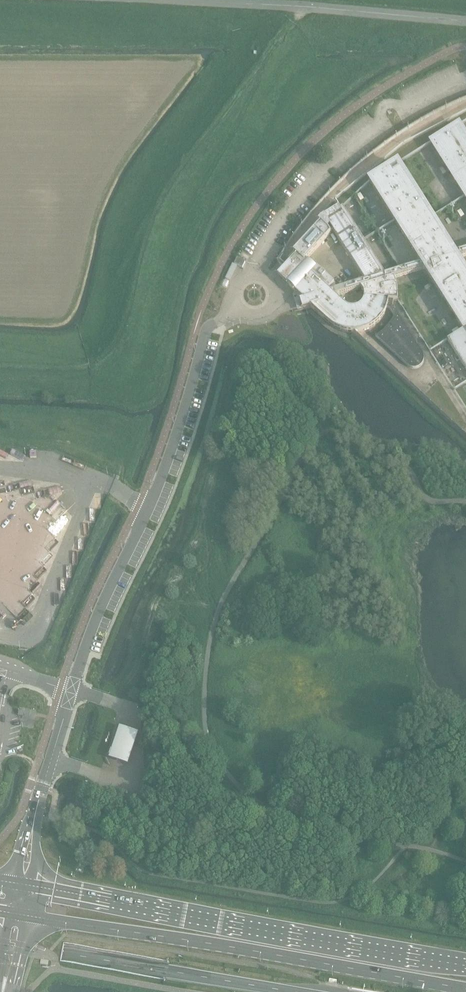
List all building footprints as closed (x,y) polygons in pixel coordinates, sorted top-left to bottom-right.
[(459,126),(432,143),(465,197),(465,136),(459,126)] [(296,255),(285,268),(294,277),(288,284),(287,284),(288,285),(309,262),(309,263),(309,262),(304,267),(302,265),(333,231),(365,281),(331,292),(329,290),(334,284),(317,268),(316,268),(315,268),(316,269),(295,291),(299,295),(295,299),(304,308),(305,309),(311,307),(312,308),(330,324),(332,326),(333,327),(335,328),(337,329),(338,330),(340,330),(342,331),(345,332),(347,332),(349,332),(352,333),(355,333),(357,332),(360,332),(362,331),(366,330),(368,329),(370,328),(372,327),(373,326),(376,325),(378,323),(379,321),(380,320),(381,319),(383,317),(384,316),(385,314),(385,312),(386,310),(387,309),(390,310),(394,317),(394,318),(392,320),(390,324),(389,326),(387,328),(384,330),(382,333),(380,334),(378,336),(376,336),(375,336),(406,365),(407,365),(408,366),(409,367),(410,367),(411,367),(413,367),(415,367),(416,367),(418,366),(419,365),(420,365),(421,364),(421,363),(422,361),(423,360),(423,359),(423,358),(423,356),(423,355),(423,354),(422,352),(422,351),(421,351),(421,350),(390,300),(398,301),(398,298),(398,296),(398,293),(398,290),(397,287),(397,285),(396,283),(395,281),(394,278),(425,268),(464,330),(448,341),(465,369),(465,272),(457,258),(465,256),(465,250),(454,253),(398,164),(370,182),(422,263),(382,276),(341,210),(336,203),(340,210),(326,219),(325,216),(321,218),(318,221),(321,223),(293,253),(296,255)] [(237,258),(234,264),(243,268),(246,262),(237,258)] [(121,727),(111,758),(122,762),(129,764),(139,733),(131,730),(121,727)]
